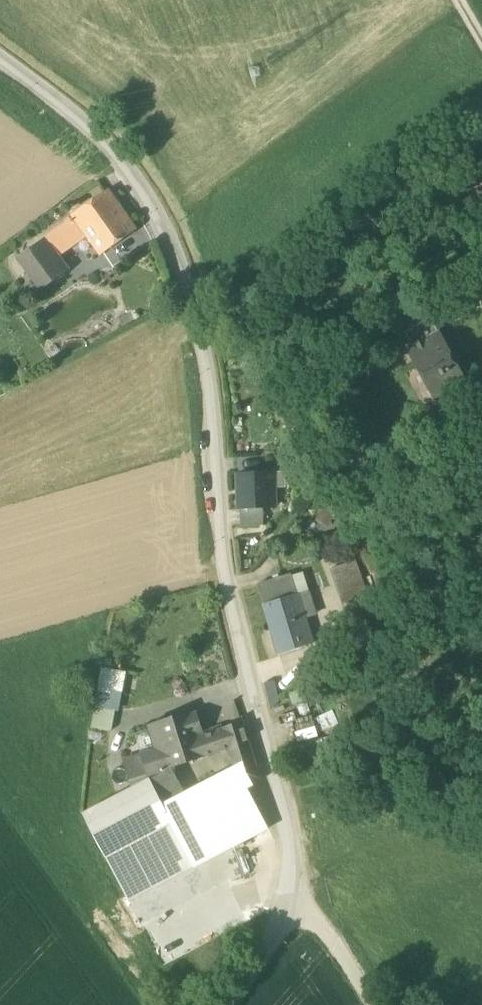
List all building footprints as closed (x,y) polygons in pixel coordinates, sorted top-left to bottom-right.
[(89,235),(101,252),(132,230),(107,194),(76,216),(89,235)] [(76,216),(48,236),(58,249),(59,250),(72,241),(75,245),(89,235),(76,216)] [(54,252),(58,249),(48,236),(41,242),(45,248),(49,245),(54,252)] [(51,256),(45,248),(41,242),(18,258),(42,291),(64,275),(51,256)] [(45,248),(51,256),(57,252),(59,250),(58,249),(54,252),(49,245),(45,248)] [(57,252),(51,256),(64,275),(70,270),(57,252)] [(400,332),(411,352),(439,336),(440,338),(440,337),(445,335),(433,314),(400,332)] [(411,352),(438,403),(468,388),(440,337),(440,338),(439,336),(411,352)] [(285,472),(272,473),(273,489),(286,488),(285,472)] [(239,474),(240,510),(263,509),(273,509),(273,489),(272,473),(239,474)] [(336,514),(324,508),(316,522),(328,529),(336,514)] [(240,510),(241,527),(263,526),(263,509),(240,510)] [(332,570),(341,596),(365,587),(356,562),(332,570)] [(303,573),(291,577),(297,594),(309,591),(303,573)] [(258,585),(264,605),(297,594),(291,577),(291,575),(258,585)] [(341,596),(346,611),(370,602),(365,587),(341,596)] [(310,592),(298,596),(305,620),(317,616),(310,592)] [(297,594),(264,605),(263,605),(279,655),(313,644),(305,620),(298,596),(297,594)] [(94,717),(113,721),(122,673),(103,669),(94,717)] [(266,683),(271,706),(282,704),(278,681),(266,683)] [(156,748),(163,771),(172,768),(229,748),(223,729),(204,736),(197,713),(166,723),(164,720),(149,726),(150,729),(156,748)] [(92,728),(111,731),(113,721),(94,717),(92,728)] [(229,748),(236,768),(236,769),(253,761),(241,721),(223,729),(229,748)] [(141,753),(156,748),(150,729),(135,734),(141,753)] [(147,779),(163,771),(156,748),(141,753),(139,753),(147,779)] [(147,779),(139,753),(122,759),(131,788),(147,780),(147,779)] [(259,778),(253,761),(236,769),(236,768),(186,795),(164,806),(173,823),(171,824),(194,867),(267,828),(245,785),(259,778)] [(186,795),(172,768),(163,771),(147,779),(147,780),(150,779),(164,806),(186,795)] [(83,814),(106,858),(171,824),(173,823),(164,806),(150,779),(147,780),(131,788),(83,814)] [(194,867),(171,824),(106,858),(128,901),(194,867)]
